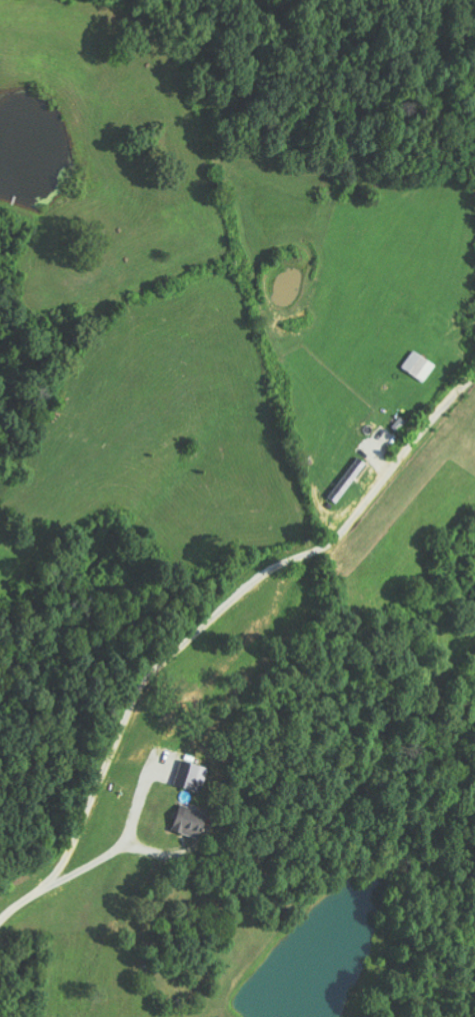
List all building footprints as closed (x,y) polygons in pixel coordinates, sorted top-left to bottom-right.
[(436,364),(415,350),(404,368),(425,382),(436,364)] [(174,785),(199,794),(208,769),(183,760),(174,785)] [(201,840),(210,814),(181,804),(171,830),(201,840)]
